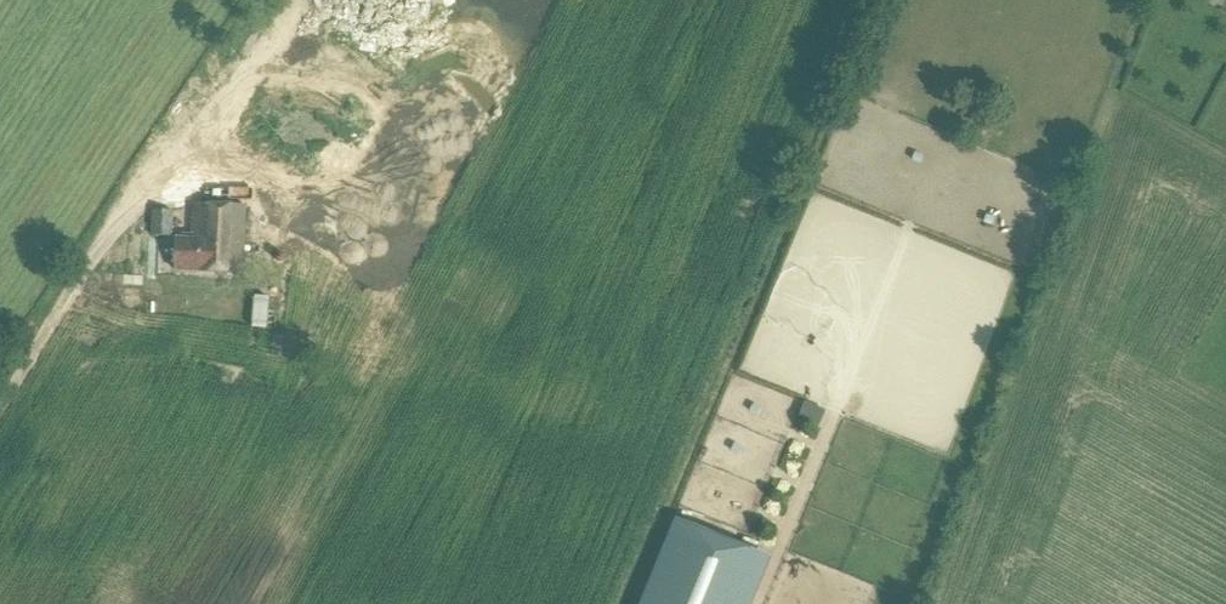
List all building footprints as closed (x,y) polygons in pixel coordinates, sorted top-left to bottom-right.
[(178,237),(177,270),(245,272),(246,207),(193,205),(192,238),(178,237)] [(152,209),(151,236),(174,238),(175,210),(152,209)] [(678,523),(645,603),(750,603),(768,560),(678,523)]
